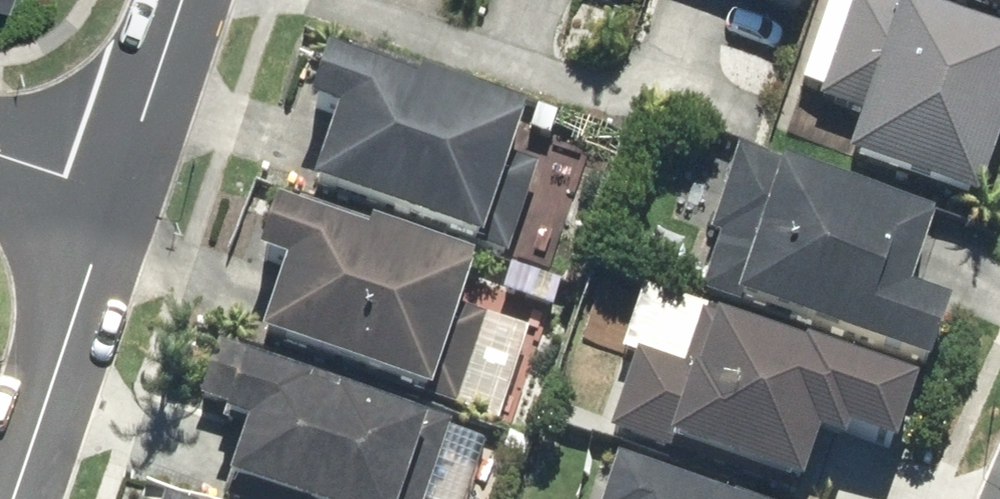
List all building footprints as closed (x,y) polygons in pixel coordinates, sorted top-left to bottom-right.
[(805,20),(811,0),(744,0),(805,20)] [(999,21),(999,0),(937,0),(999,21)] [(842,173),(981,219),(999,161),(999,52),(852,4),(821,99),(862,112),(842,173)] [(308,201),(477,257),(520,126),(416,91),(418,86),(349,64),(345,78),(321,70),(305,118),(333,127),(308,201)] [(933,233),(728,167),(703,243),(723,249),(703,308),(929,381),(949,318),(910,305),(933,233)] [(258,351),(426,407),(470,276),(365,241),(367,236),(299,214),(294,228),(269,220),(253,268),(282,277),(258,351)] [(917,386),(644,297),(625,355),(637,360),(612,436),(801,498),(816,454),(842,462),(847,445),(893,460),(917,386)] [(227,493),(244,498),(402,498),(414,463),(436,471),(449,435),(216,355),(198,408),(225,417),(220,433),(245,442),(227,493)] [(614,478),(607,498),(678,498),(614,478)]
